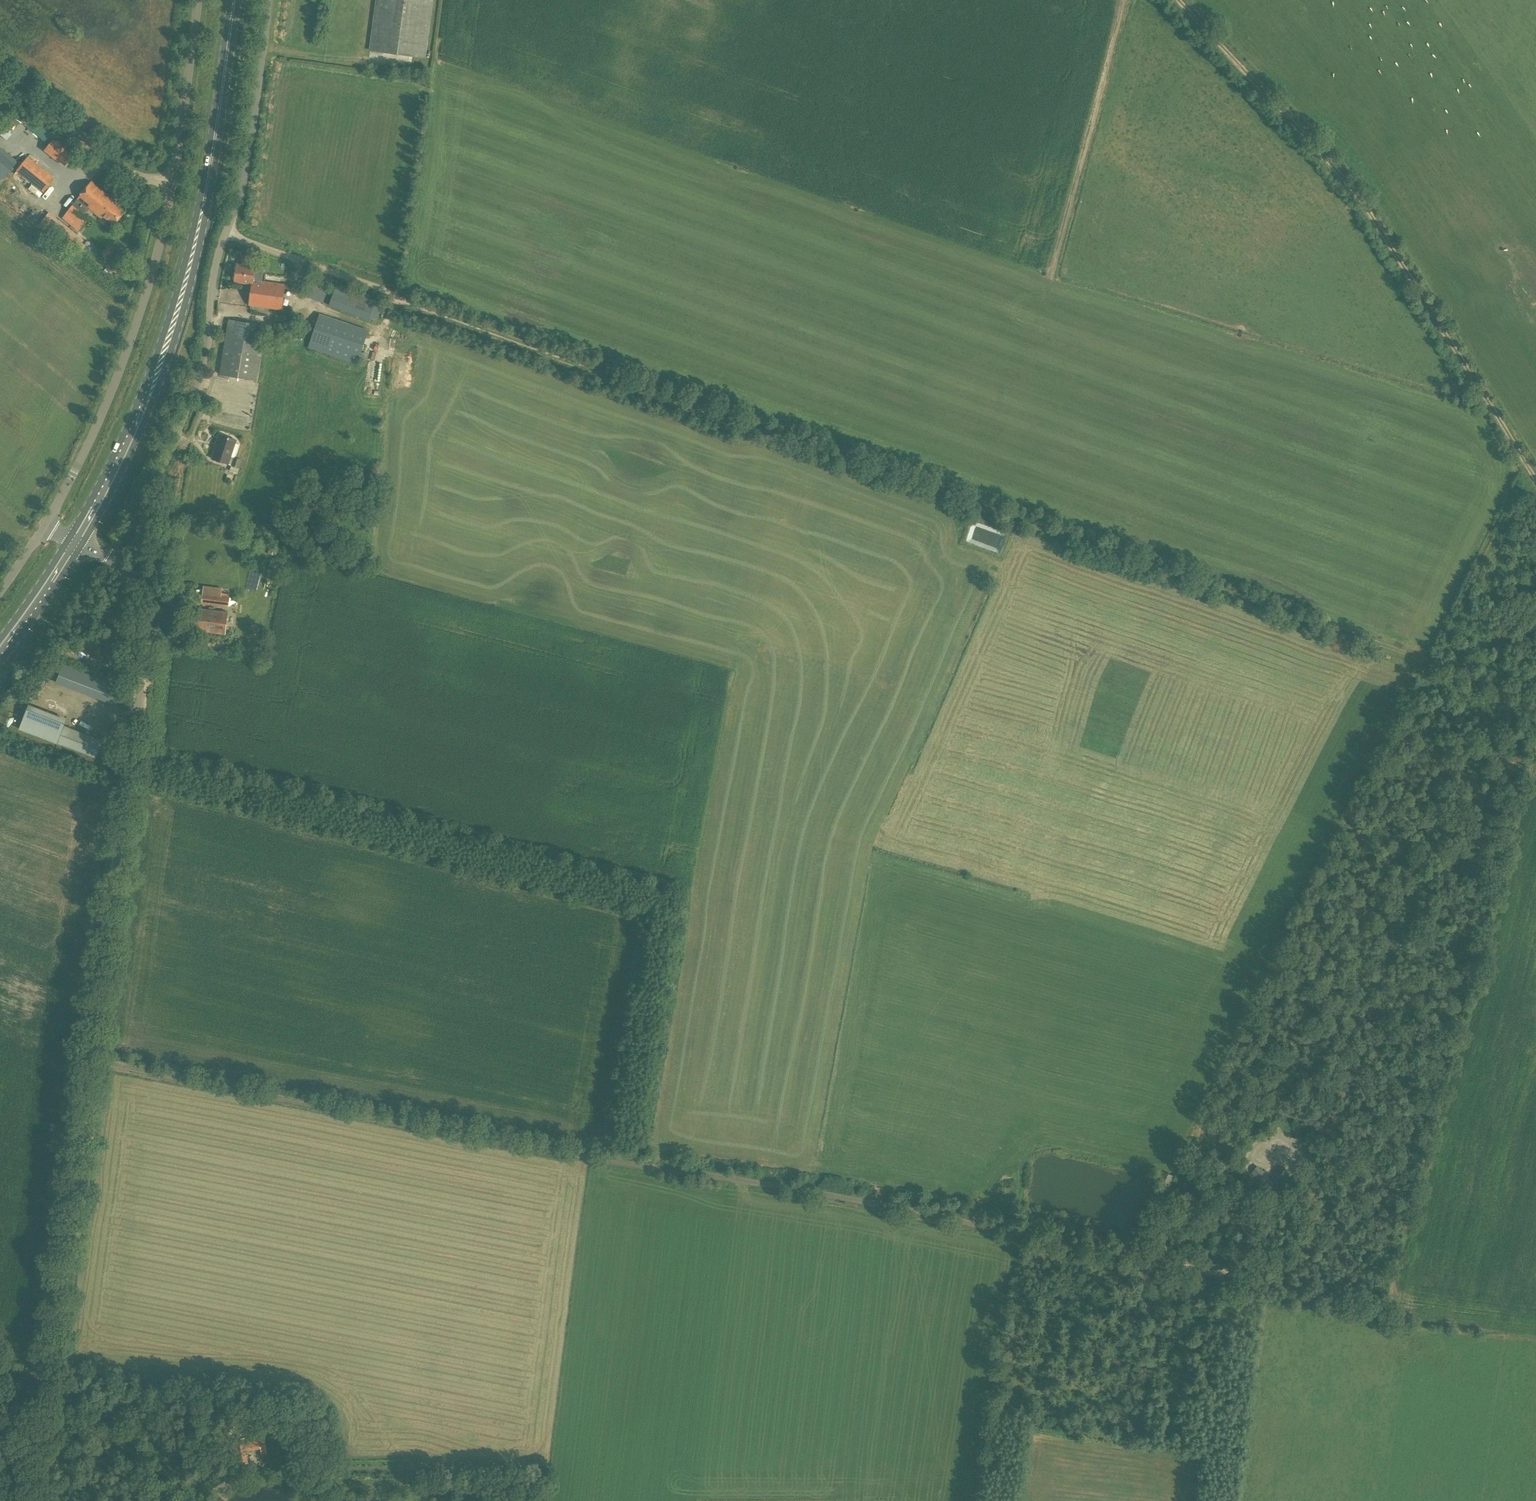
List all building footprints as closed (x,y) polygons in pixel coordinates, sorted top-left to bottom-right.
[(375,16),(370,51),(425,58),(433,0),(377,0),(375,16)] [(65,166),(74,155),(54,139),(45,150),(65,166)] [(44,192),(55,178),(28,156),(17,170),(44,192)] [(125,211),(115,203),(117,200),(92,181),(67,213),(76,220),(72,225),(79,230),(90,217),(85,213),(89,208),(102,218),(104,216),(115,224),(125,211)] [(262,272),(263,265),(255,264),(255,266),(237,263),(235,281),(252,284),(249,305),(282,309),(286,284),(253,280),(255,271),(262,272)] [(323,303),(329,286),(313,281),(308,298),(323,303)] [(377,321),(383,304),(376,301),(376,300),(369,298),(370,296),(336,284),(329,306),(370,320),(370,319),(377,321)] [(357,365),(369,330),(320,313),(308,348),(357,365)] [(256,380),(260,352),(265,325),(230,320),(220,374),(256,380)] [(284,336),(285,323),(274,323),(273,335),(284,336)] [(238,473),(242,460),(235,457),(237,452),(233,451),(236,440),(219,434),(217,442),(218,442),(212,458),(232,465),(230,471),(238,473)] [(344,489),(334,489),(333,505),(344,505),(344,489)] [(229,607),(230,596),(203,593),(201,604),(229,607)] [(225,634),(227,612),(193,608),(191,629),(225,634)] [(119,696),(54,671),(47,690),(112,715),(119,696)] [(96,758),(103,740),(64,725),(67,719),(29,704),(19,729),(57,744),(96,758)] [(1169,1186),(1173,1175),(1162,1170),(1158,1181),(1169,1186)] [(238,1423),(242,1434),(254,1430),(250,1419),(238,1423)] [(262,1450),(260,1440),(245,1442),(244,1440),(237,1441),(240,1464),(248,1463),(246,1452),(262,1450)]
